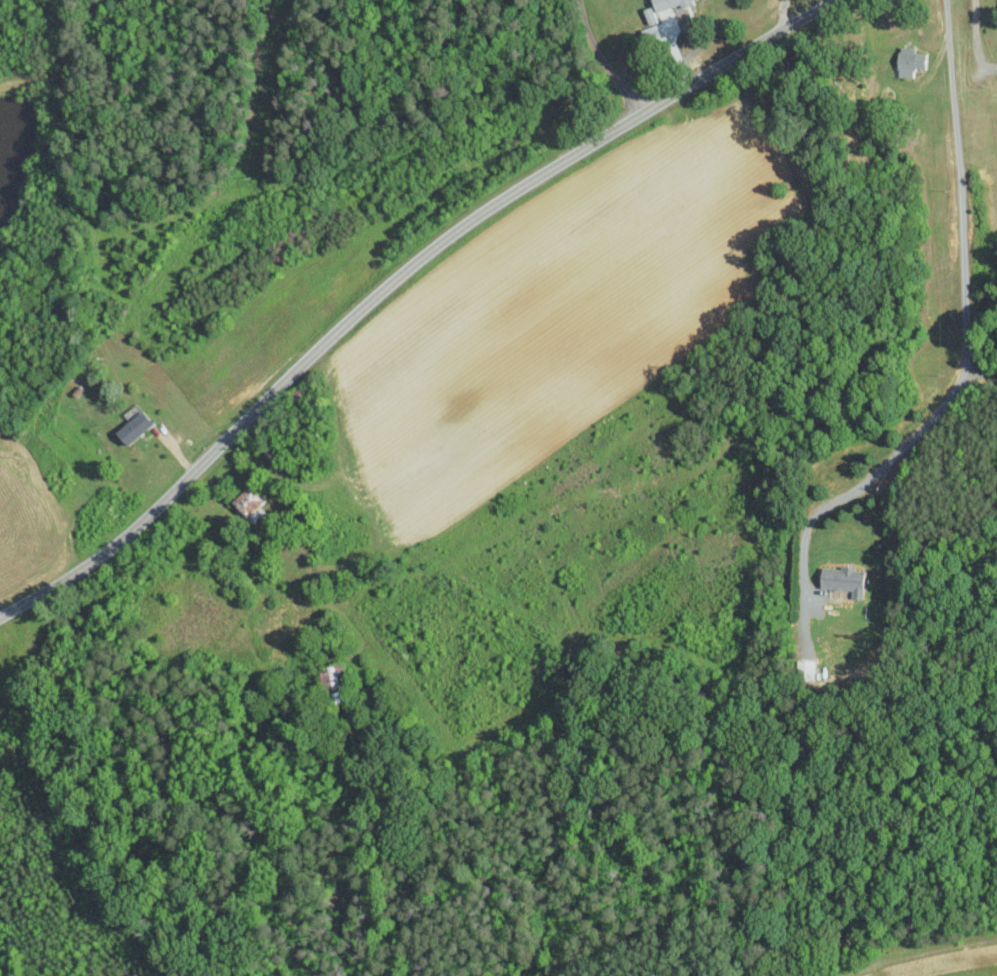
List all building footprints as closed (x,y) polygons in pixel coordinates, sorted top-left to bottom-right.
[(657,10),(695,0),(654,0),(657,10)] [(648,27),(642,27),(645,46),(660,44),(656,8),(645,9),(648,27)] [(918,77),(918,68),(932,68),(932,54),(919,53),(919,47),(902,46),(901,76),(918,77)] [(132,445),(157,422),(144,409),(120,432),(132,445)] [(269,514),(264,506),(270,501),(259,484),(235,500),(252,525),(269,514)] [(824,589),(853,591),(852,598),(868,599),(870,570),(827,566),(824,589)] [(346,674),(344,663),(319,666),(323,694),(333,693),(334,703),(342,702),(338,675),(346,674)]
